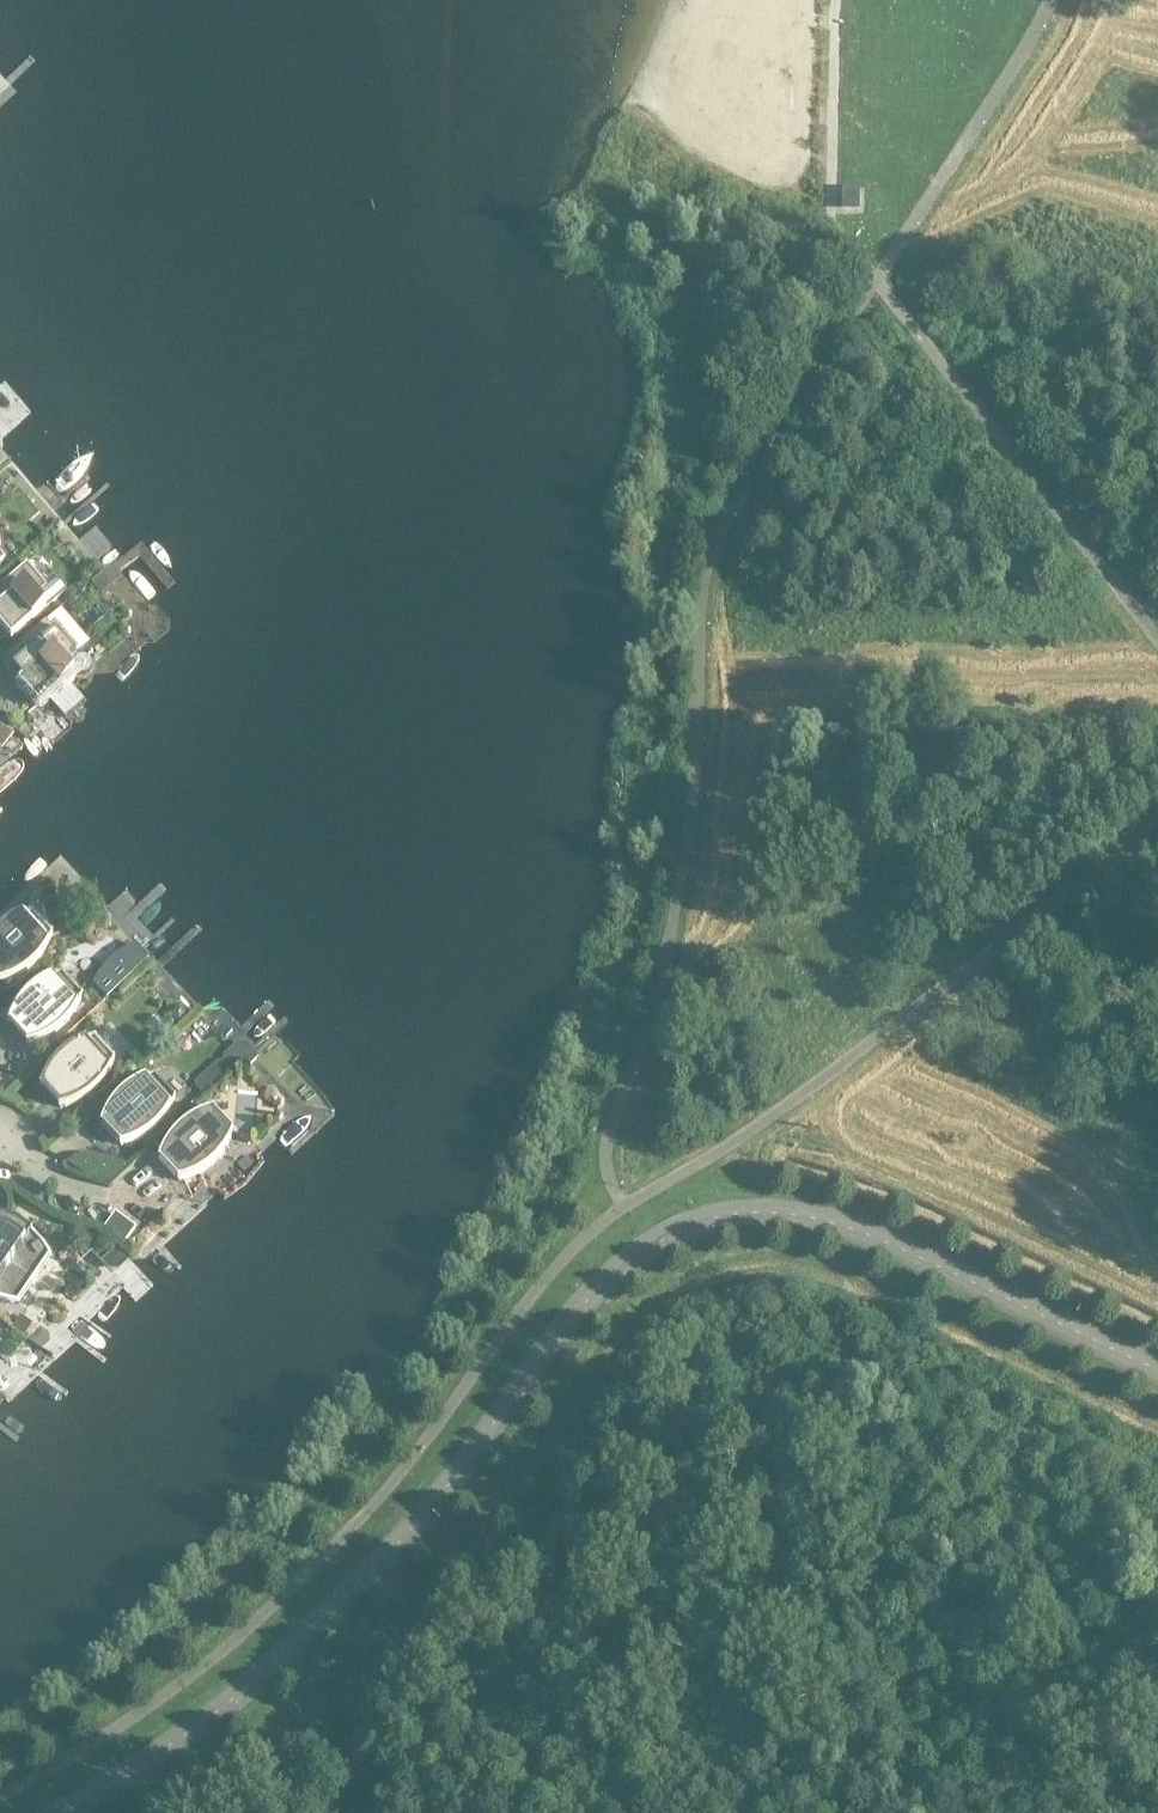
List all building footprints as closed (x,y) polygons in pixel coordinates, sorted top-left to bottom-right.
[(845,206),(856,207),(856,194),(845,194),(845,206)] [(10,461),(2,451),(0,452),(0,469),(10,461)] [(11,639),(65,592),(66,587),(60,580),(55,580),(53,577),(44,584),(27,563),(0,586),(0,626),(11,639)] [(47,621),(5,657),(23,678),(18,682),(39,707),(50,697),(66,716),(85,699),(70,681),(75,676),(73,674),(74,673),(78,676),(84,676),(88,674),(91,669),(92,664),(89,660),(85,657),(80,656),(75,658),(74,657),(75,655),(75,654),(89,642),(62,610),(47,622),(47,621)] [(9,979),(16,976),(23,972),(29,967),(35,962),(40,956),(45,950),(48,943),(52,936),(52,934),(32,912),(25,915),(17,918),(10,921),(4,926),(0,929),(0,982),(9,979)] [(135,944),(94,984),(107,998),(148,958),(135,944)] [(17,1005),(13,1012),(8,1022),(28,1044),(31,1043),(39,1040),(46,1037),(53,1033),(59,1028),(65,1022),(70,1016),(75,1010),(79,1003),(82,995),(62,973),(54,976),(46,979),(39,983),(33,988),(27,993),(21,999),(17,1005)] [(181,1010),(172,1017),(178,1024),(187,1017),(181,1010)] [(49,1069),(45,1076),(40,1086),(60,1108),(64,1107),(71,1104),(79,1101),(85,1096),(92,1092),(98,1086),(103,1080),(107,1073),(111,1066),(114,1059),(94,1037),(85,1040),(78,1043),(71,1047),(65,1052),(59,1057),(54,1063),(49,1069)] [(226,1058),(226,1063),(226,1064),(231,1070),(232,1069),(251,1052),(246,1046),(239,1046),(226,1058)] [(250,1068),(258,1061),(259,1060),(253,1053),(244,1061),(250,1068)] [(110,1107),(106,1114),(101,1124),(121,1146),(124,1145),(131,1142),(139,1139),(145,1135),(152,1130),(158,1124),(163,1118),(168,1111),(172,1104),(175,1097),(155,1075),(146,1078),(139,1081),(132,1085),(126,1090),(120,1095),(114,1101),(110,1107)] [(171,1137),(167,1142),(162,1153),(159,1159),(179,1181),(189,1177),(197,1173),(204,1168),(212,1162),(218,1156),(224,1148),(229,1141),(233,1132),(213,1110),(204,1113),(197,1116),(190,1120),(184,1125),(178,1130),(172,1136),(171,1137)] [(162,1153),(167,1142),(171,1137),(167,1133),(154,1144),(162,1153)] [(116,1214),(106,1227),(126,1242),(136,1228),(116,1214)] [(34,1280),(51,1256),(50,1254),(46,1248),(41,1241),(35,1236),(29,1230),(23,1226),(16,1222),(9,1219),(0,1217),(0,1257),(34,1280)] [(0,1257),(0,1300),(1,1300),(9,1303),(18,1304),(34,1280),(0,1257)] [(21,1315),(14,1326),(24,1333),(32,1323),(21,1315)]
